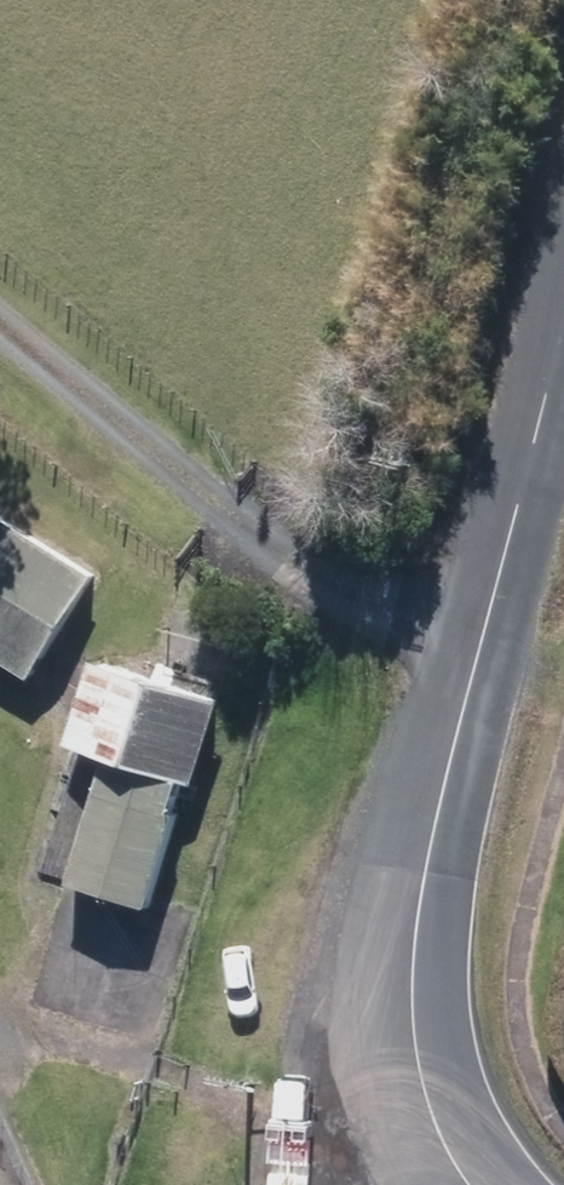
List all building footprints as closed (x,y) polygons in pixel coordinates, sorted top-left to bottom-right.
[(37,680),(100,576),(0,516),(0,657),(37,680)] [(74,881),(166,906),(221,703),(94,668),(71,751),(107,761),(74,881)]
